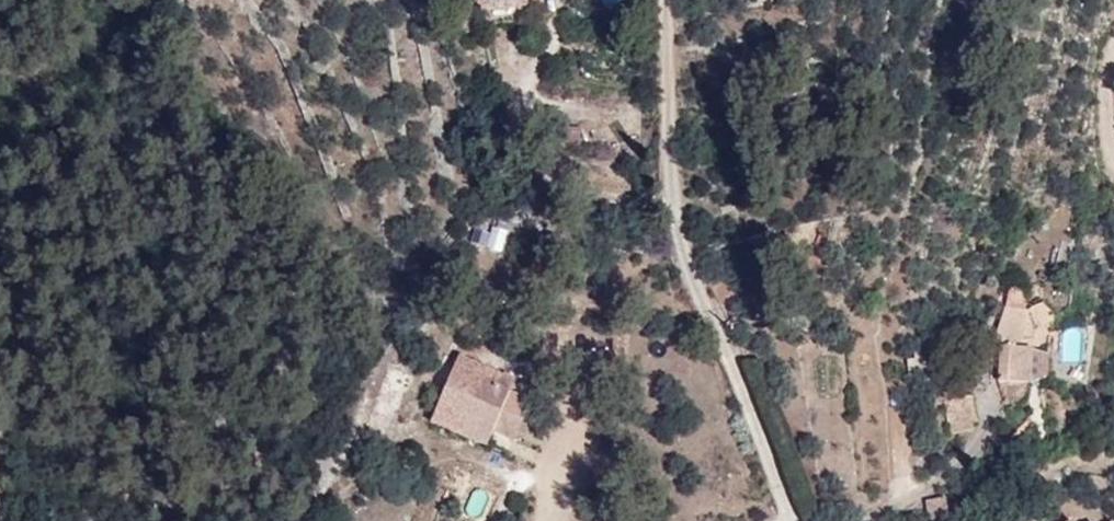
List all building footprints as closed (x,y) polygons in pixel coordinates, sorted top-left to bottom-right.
[(480,18),(536,13),(535,0),(479,0),(480,18)] [(1041,367),(1070,364),(1070,332),(1040,334),(1041,367)] [(437,433),(490,449),(494,439),(519,447),(534,400),(513,393),(518,377),(460,359),(437,433)] [(965,496),(929,503),(933,520),(970,520),(965,496)]
